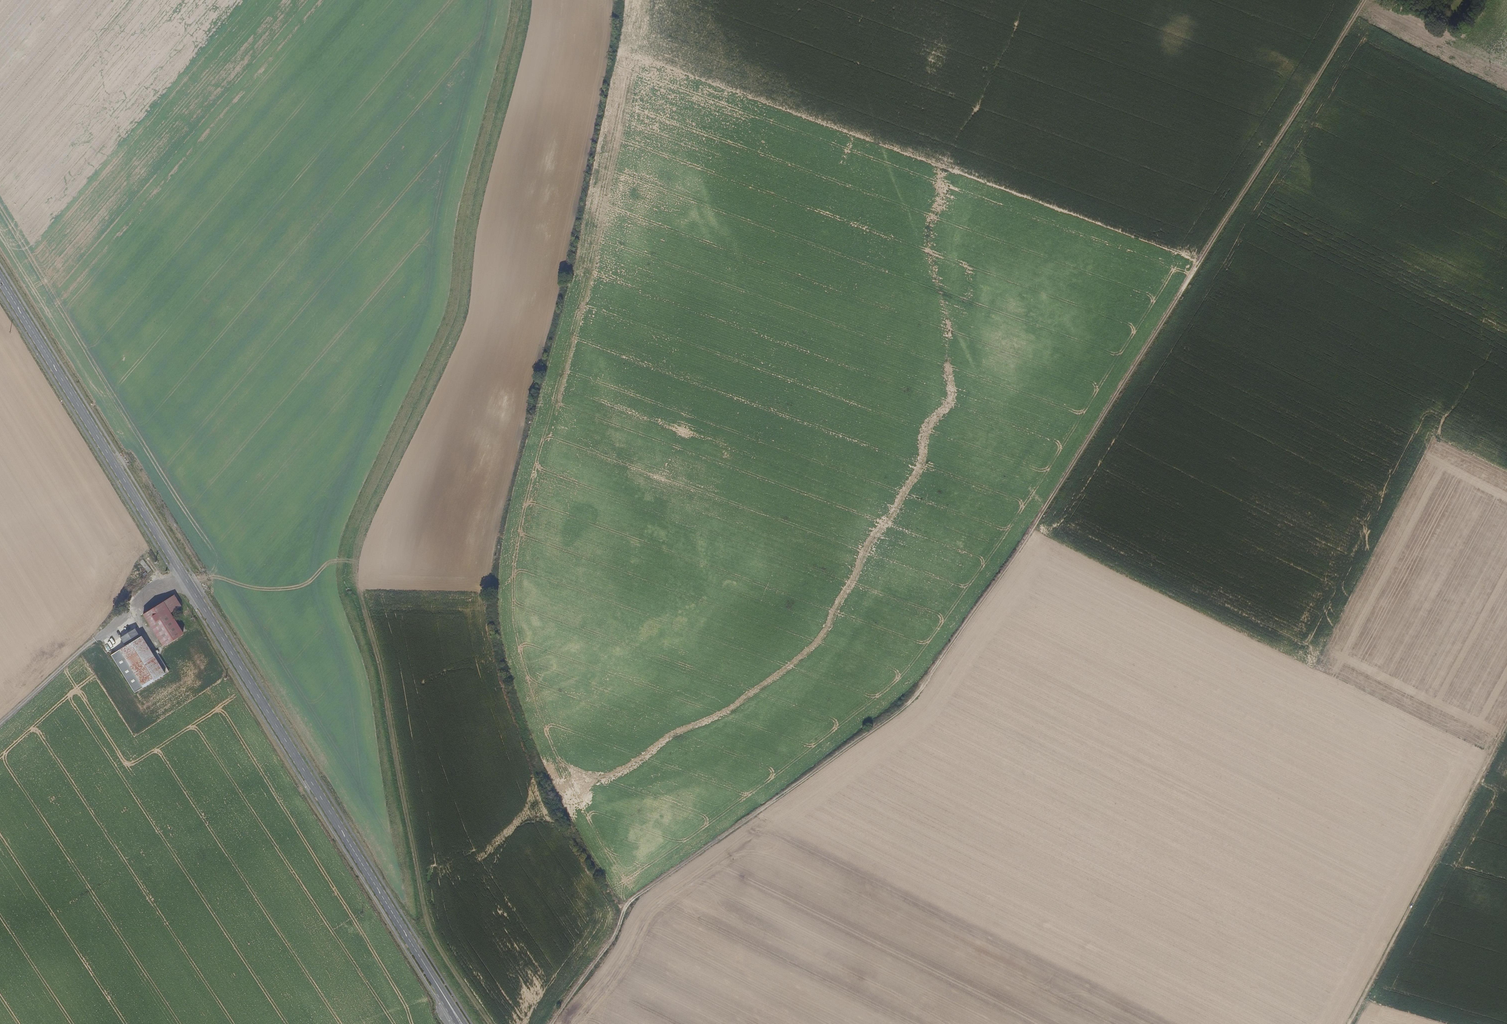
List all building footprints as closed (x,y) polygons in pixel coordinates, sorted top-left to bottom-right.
[(139,562),(148,572),(151,569),(143,560),(139,562)] [(180,606),(174,596),(153,608),(159,619),(169,613),(180,606)] [(177,626),(169,613),(159,619),(153,608),(142,615),(162,646),(182,634),(179,628),(177,626)] [(162,673),(138,635),(137,636),(132,628),(119,635),(117,637),(122,645),(109,653),(132,691),(162,673)]
